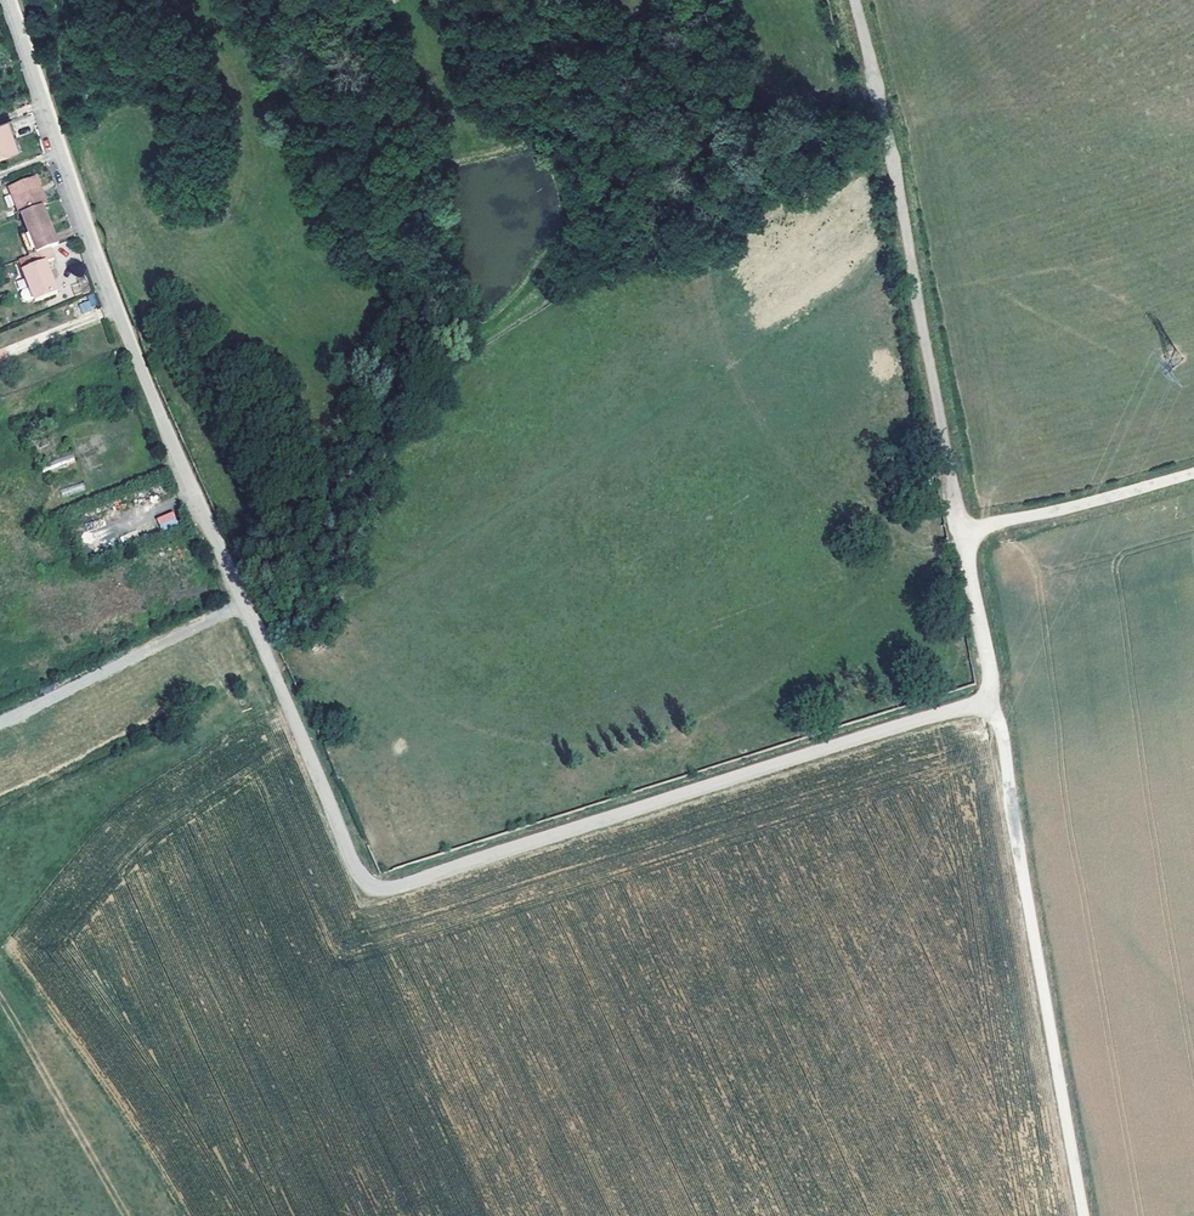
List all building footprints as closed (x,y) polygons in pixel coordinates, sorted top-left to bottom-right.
[(0,124),(0,158),(21,150),(9,120),(0,124)] [(6,220),(28,211),(31,210),(20,182),(0,190),(0,205),(6,220)] [(6,220),(2,221),(17,261),(21,259),(38,253),(42,251),(36,238),(38,237),(28,211),(6,220)] [(41,236),(38,237),(36,238),(42,251),(47,249),(41,236)] [(42,264),(38,253),(21,259),(25,269),(11,274),(24,306),(47,298),(35,267),(42,264)] [(159,528),(177,524),(174,511),(156,515),(159,528)]
